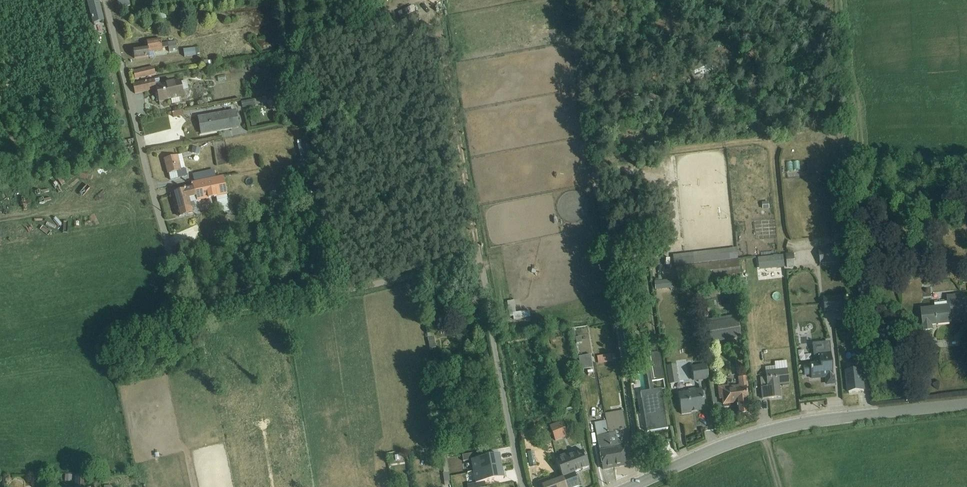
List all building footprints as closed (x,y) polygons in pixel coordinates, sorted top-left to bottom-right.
[(98,0),(87,0),(94,25),(103,22),(98,0)] [(119,8),(130,7),(129,0),(118,0),(119,8)] [(158,22),(167,19),(164,12),(156,15),(158,22)] [(408,24),(418,19),(415,13),(405,17),(408,24)] [(177,52),(176,42),(161,44),(160,39),(144,42),(145,46),(147,46),(148,48),(133,50),(134,59),(154,56),(154,53),(162,51),(162,49),(168,48),(169,53),(177,52)] [(184,58),(200,55),(198,48),(183,51),(184,58)] [(292,55),(287,55),(288,66),(280,67),(281,71),(294,70),(292,55)] [(253,66),(248,67),(249,71),(253,71),(258,75),(261,72),(257,67),(254,70),(253,66)] [(135,80),(155,76),(154,68),(133,72),(135,80)] [(233,80),(249,77),(248,71),(232,73),(233,80)] [(295,73),(290,73),(291,78),(285,79),(286,84),(296,83),(295,73)] [(105,78),(106,86),(114,84),(112,77),(105,78)] [(159,80),(159,79),(133,85),(135,94),(156,89),(160,106),(161,105),(160,103),(171,101),(172,105),(180,103),(179,99),(184,98),(183,91),(188,90),(187,82),(181,83),(180,81),(163,84),(162,79),(159,80)] [(641,99),(658,104),(660,98),(643,93),(641,99)] [(242,109),(255,107),(255,105),(254,100),(241,103),(242,109)] [(198,118),(201,136),(239,129),(236,111),(198,118)] [(810,116),(815,124),(821,121),(816,113),(810,116)] [(167,130),(172,129),(169,116),(154,119),(157,135),(168,133),(167,130)] [(215,149),(227,147),(226,140),(214,142),(215,149)] [(301,160),(309,159),(308,156),(311,155),(309,144),(298,146),(301,160)] [(810,145),(805,146),(806,157),(813,157),(812,149),(810,149),(810,145)] [(187,177),(186,170),(182,155),(165,160),(170,181),(187,177)] [(214,171),(193,176),(194,182),(216,177),(214,171)] [(842,181),(836,174),(826,183),(835,192),(842,185),(840,183),(842,181)] [(186,190),(173,194),(179,217),(193,214),(192,210),(196,209),(194,202),(196,202),(197,203),(216,199),(220,214),(233,212),(229,195),(227,196),(223,177),(216,179),(192,184),(192,185),(186,187),(186,190)] [(209,236),(215,241),(218,239),(215,231),(209,236)] [(195,252),(192,243),(178,246),(181,256),(195,252)] [(819,265),(841,262),(840,247),(824,249),(824,250),(818,251),(819,265)] [(735,249),(674,256),(677,282),(704,279),(705,285),(713,284),(712,278),(739,275),(736,249),(735,249)] [(787,268),(795,267),(793,254),(785,255),(787,268)] [(783,256),(757,259),(759,271),(780,269),(784,268),(783,256)] [(857,259),(859,283),(866,282),(865,269),(870,269),(869,258),(857,259)] [(674,286),(673,279),(656,283),(658,289),(674,286)] [(962,295),(947,296),(948,303),(935,304),(935,308),(921,309),(923,333),(933,332),(933,327),(939,326),(939,329),(950,328),(950,325),(952,325),(952,316),(964,315),(962,295)] [(824,313),(844,311),(842,296),(822,298),(824,313)] [(514,301),(507,302),(509,315),(513,314),(514,321),(526,319),(525,312),(516,313),(514,301)] [(710,344),(741,339),(738,319),(707,324),(710,344)] [(591,351),(588,325),(571,327),(572,335),(577,335),(579,353),(591,351)] [(472,327),(462,329),(464,337),(473,335),(472,327)] [(434,338),(428,339),(429,349),(436,349),(434,338)] [(839,349),(839,346),(837,346),(837,350),(838,350),(841,372),(848,371),(847,360),(846,360),(844,348),(839,349)] [(830,352),(818,353),(819,360),(814,360),(814,364),(803,365),(804,377),(811,376),(811,379),(826,378),(826,385),(834,384),(830,352)] [(615,360),(614,354),(605,356),(604,353),(597,354),(598,357),(596,357),(598,365),(611,363),(611,361),(615,360)] [(646,372),(649,392),(640,393),(647,433),(667,429),(661,390),(653,391),(646,353),(633,355),(634,365),(636,364),(637,374),(646,372)] [(659,353),(650,355),(654,379),(656,379),(657,381),(663,380),(659,353)] [(590,354),(578,356),(580,370),(592,368),(590,354)] [(779,386),(789,385),(786,361),(774,363),(775,367),(765,368),(767,387),(761,388),(762,400),(780,398),(779,386)] [(708,380),(706,365),(692,367),(692,363),(690,364),(693,383),(708,380)] [(668,366),(666,366),(669,384),(670,384),(678,382),(675,365),(668,366)] [(862,370),(847,372),(849,394),(864,392),(862,370)] [(728,386),(717,387),(719,400),(721,400),(722,406),(736,404),(737,416),(749,414),(746,388),(748,388),(747,377),(738,378),(739,386),(728,387),(728,386)] [(688,390),(688,392),(677,393),(681,415),(691,414),(690,412),(704,410),(701,389),(695,390),(695,389),(688,390)] [(619,431),(626,429),(622,411),(605,414),(606,421),(614,467),(618,466),(618,468),(625,466),(624,465),(625,465),(619,431)] [(609,467),(614,467),(606,421),(594,423),(597,437),(596,437),(602,469),(603,469),(603,470),(610,469),(609,467)] [(550,428),(555,442),(567,437),(562,423),(550,428)] [(444,448),(439,449),(443,474),(443,475),(444,486),(449,485),(448,479),(449,478),(444,448)] [(583,451),(568,457),(574,473),(589,467),(583,451)] [(537,467),(534,452),(527,453),(530,468),(537,467)] [(574,473),(568,457),(567,455),(558,458),(561,468),(559,469),(562,477),(565,486),(577,486),(579,486),(574,473)] [(499,456),(470,461),(473,473),(501,467),(499,456)] [(503,479),(501,467),(473,473),(475,484),(503,479)] [(86,476),(74,476),(74,486),(86,486),(86,476)] [(562,477),(551,481),(550,477),(537,482),(539,486),(541,486),(542,486),(565,486),(562,477)]
